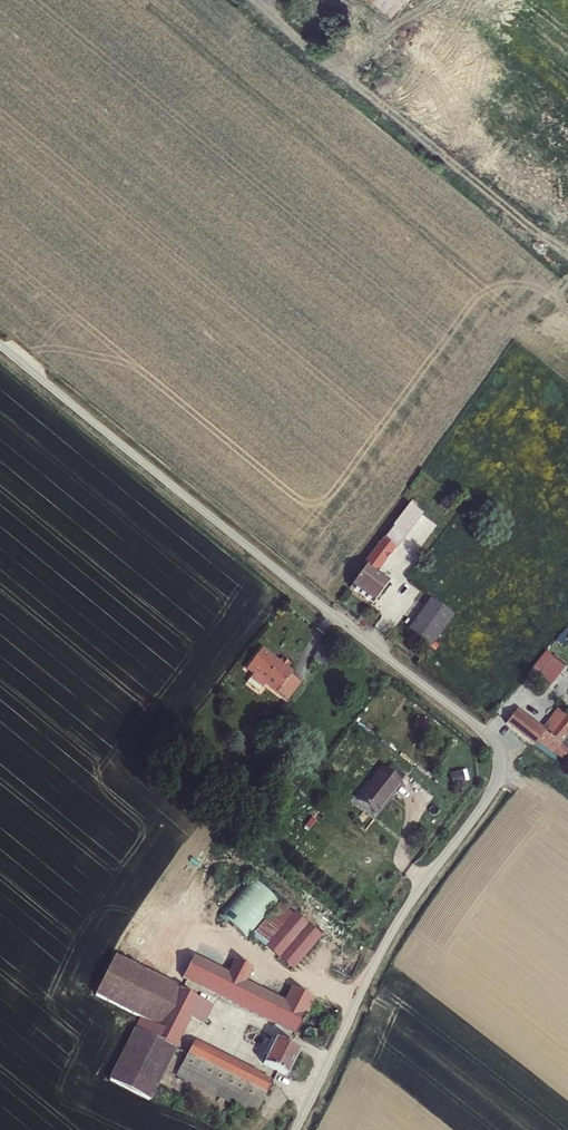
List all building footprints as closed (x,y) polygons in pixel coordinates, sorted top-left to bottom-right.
[(390,12),(400,0),(375,0),(390,12)] [(472,130),(465,144),(474,148),(481,134),(472,130)] [(446,492),(439,501),(449,508),(455,499),(446,492)] [(411,500),(394,521),(407,531),(423,510),(411,500)] [(378,567),(407,531),(394,521),(391,518),(362,555),(366,558),(348,581),(370,599),(388,576),(378,567)] [(424,648),(450,614),(428,597),(427,598),(440,610),(427,625),(415,614),(401,631),(424,648)] [(427,598),(415,614),(427,625),(440,610),(427,598)] [(565,622),(553,636),(561,642),(567,634),(567,624),(565,622)] [(258,641),(243,661),(248,665),(250,672),(256,677),(263,677),(284,693),(297,676),(287,669),(289,665),(283,661),(287,656),(279,650),(275,655),(258,641)] [(551,651),(533,672),(551,686),(567,665),(551,651)] [(504,716),(533,739),(536,734),(549,745),(567,722),(567,711),(554,701),(536,724),(513,705),(504,716)] [(390,771),(373,758),(348,789),(366,802),(390,771)] [(450,783),(467,781),(465,770),(449,772),(450,783)] [(244,868),(213,906),(241,929),(247,922),(271,890),(244,868)] [(320,930),(277,890),(247,922),(244,927),(287,965),(320,930)] [(187,978),(221,995),(295,1033),(313,998),(291,987),(284,1001),(245,981),(252,967),(236,959),(229,972),(194,955),(183,976),(187,978)] [(141,1020),(162,979),(116,956),(97,994),(105,1002),(141,1020)] [(221,995),(187,978),(181,989),(215,1006),(221,995)] [(141,1020),(135,1030),(175,1049),(185,1054),(263,1094),(270,1081),(195,1043),(215,1006),(181,989),(162,979),(141,1020)] [(105,1002),(97,994),(90,991),(94,993),(105,1002)] [(135,1030),(124,1052),(163,1072),(175,1049),(135,1030)] [(297,1048),(272,1036),(259,1062),(284,1074),(297,1048)] [(163,1072),(124,1052),(109,1080),(149,1101),(163,1072)] [(263,1094),(185,1054),(176,1072),(253,1112),(263,1094)]
